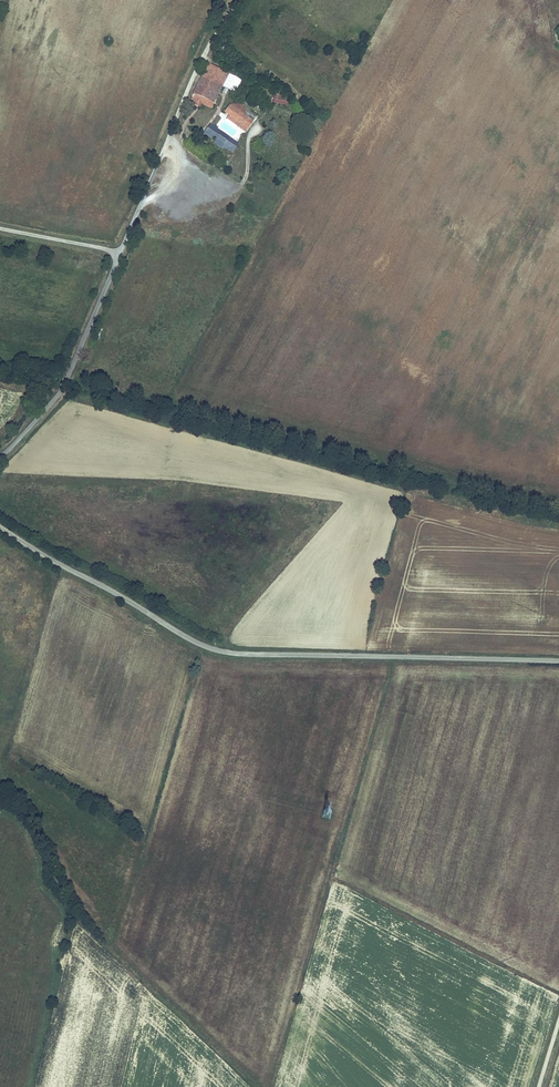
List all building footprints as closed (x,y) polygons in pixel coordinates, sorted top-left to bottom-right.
[(208,64),(191,100),(212,110),(229,74),(208,64)] [(254,121),(246,115),(244,106),(243,104),(235,98),(224,113),(229,116),(227,120),(246,133),(254,121)] [(275,105),(285,106),(286,100),(276,98),(275,105)] [(258,116),(244,106),(246,115),(254,121),(258,116)] [(224,148),(229,134),(207,125),(201,139),(224,148)]
